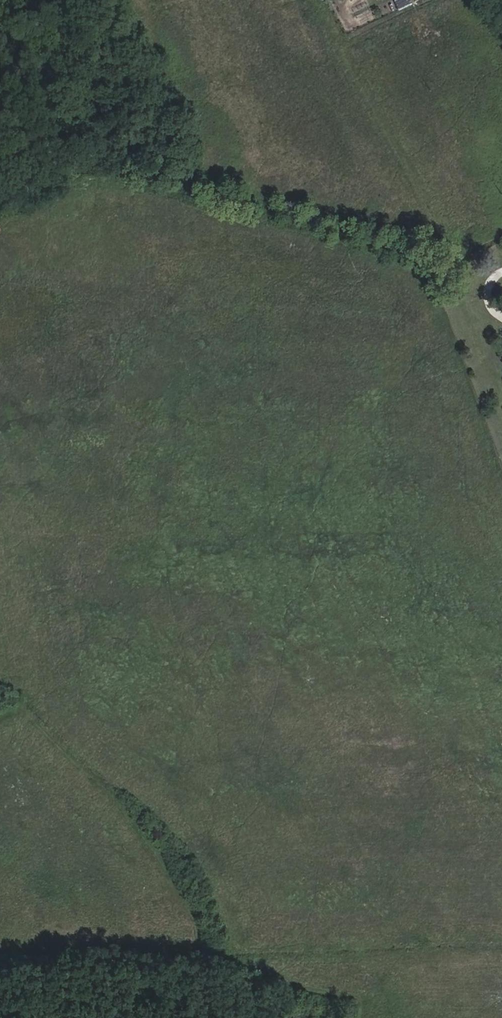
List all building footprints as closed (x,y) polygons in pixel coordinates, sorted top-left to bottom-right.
[(412,3),(411,0),(392,0),(387,2),(392,13),(412,3)]
